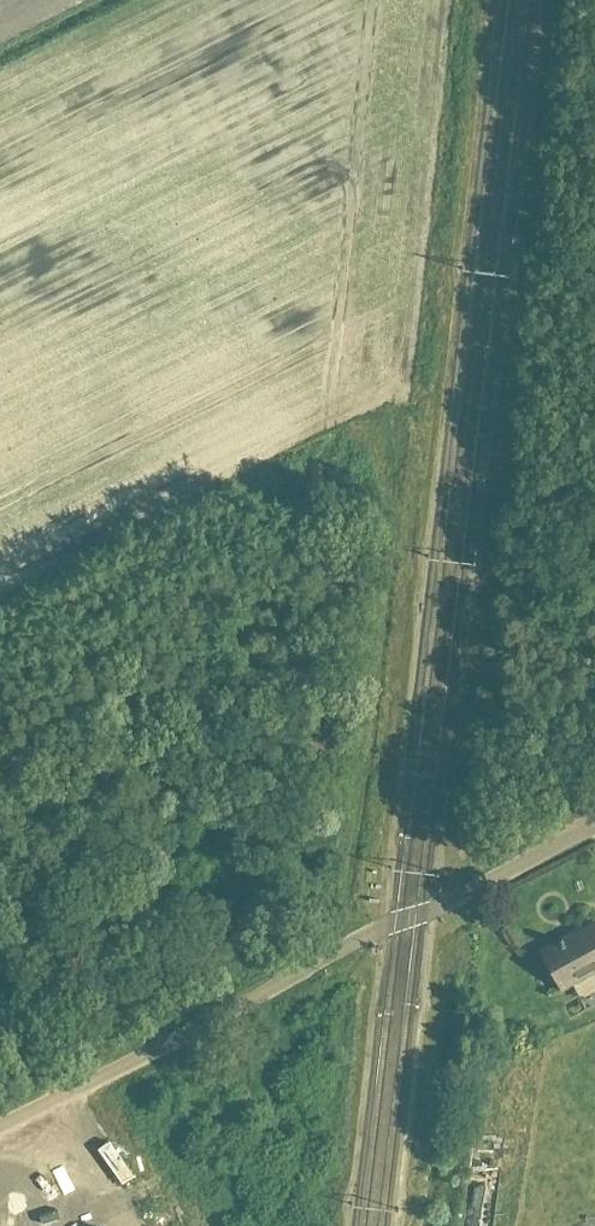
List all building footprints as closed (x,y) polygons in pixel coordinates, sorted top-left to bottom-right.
[(542,952),(562,988),(594,970),(594,923),(542,952)]
